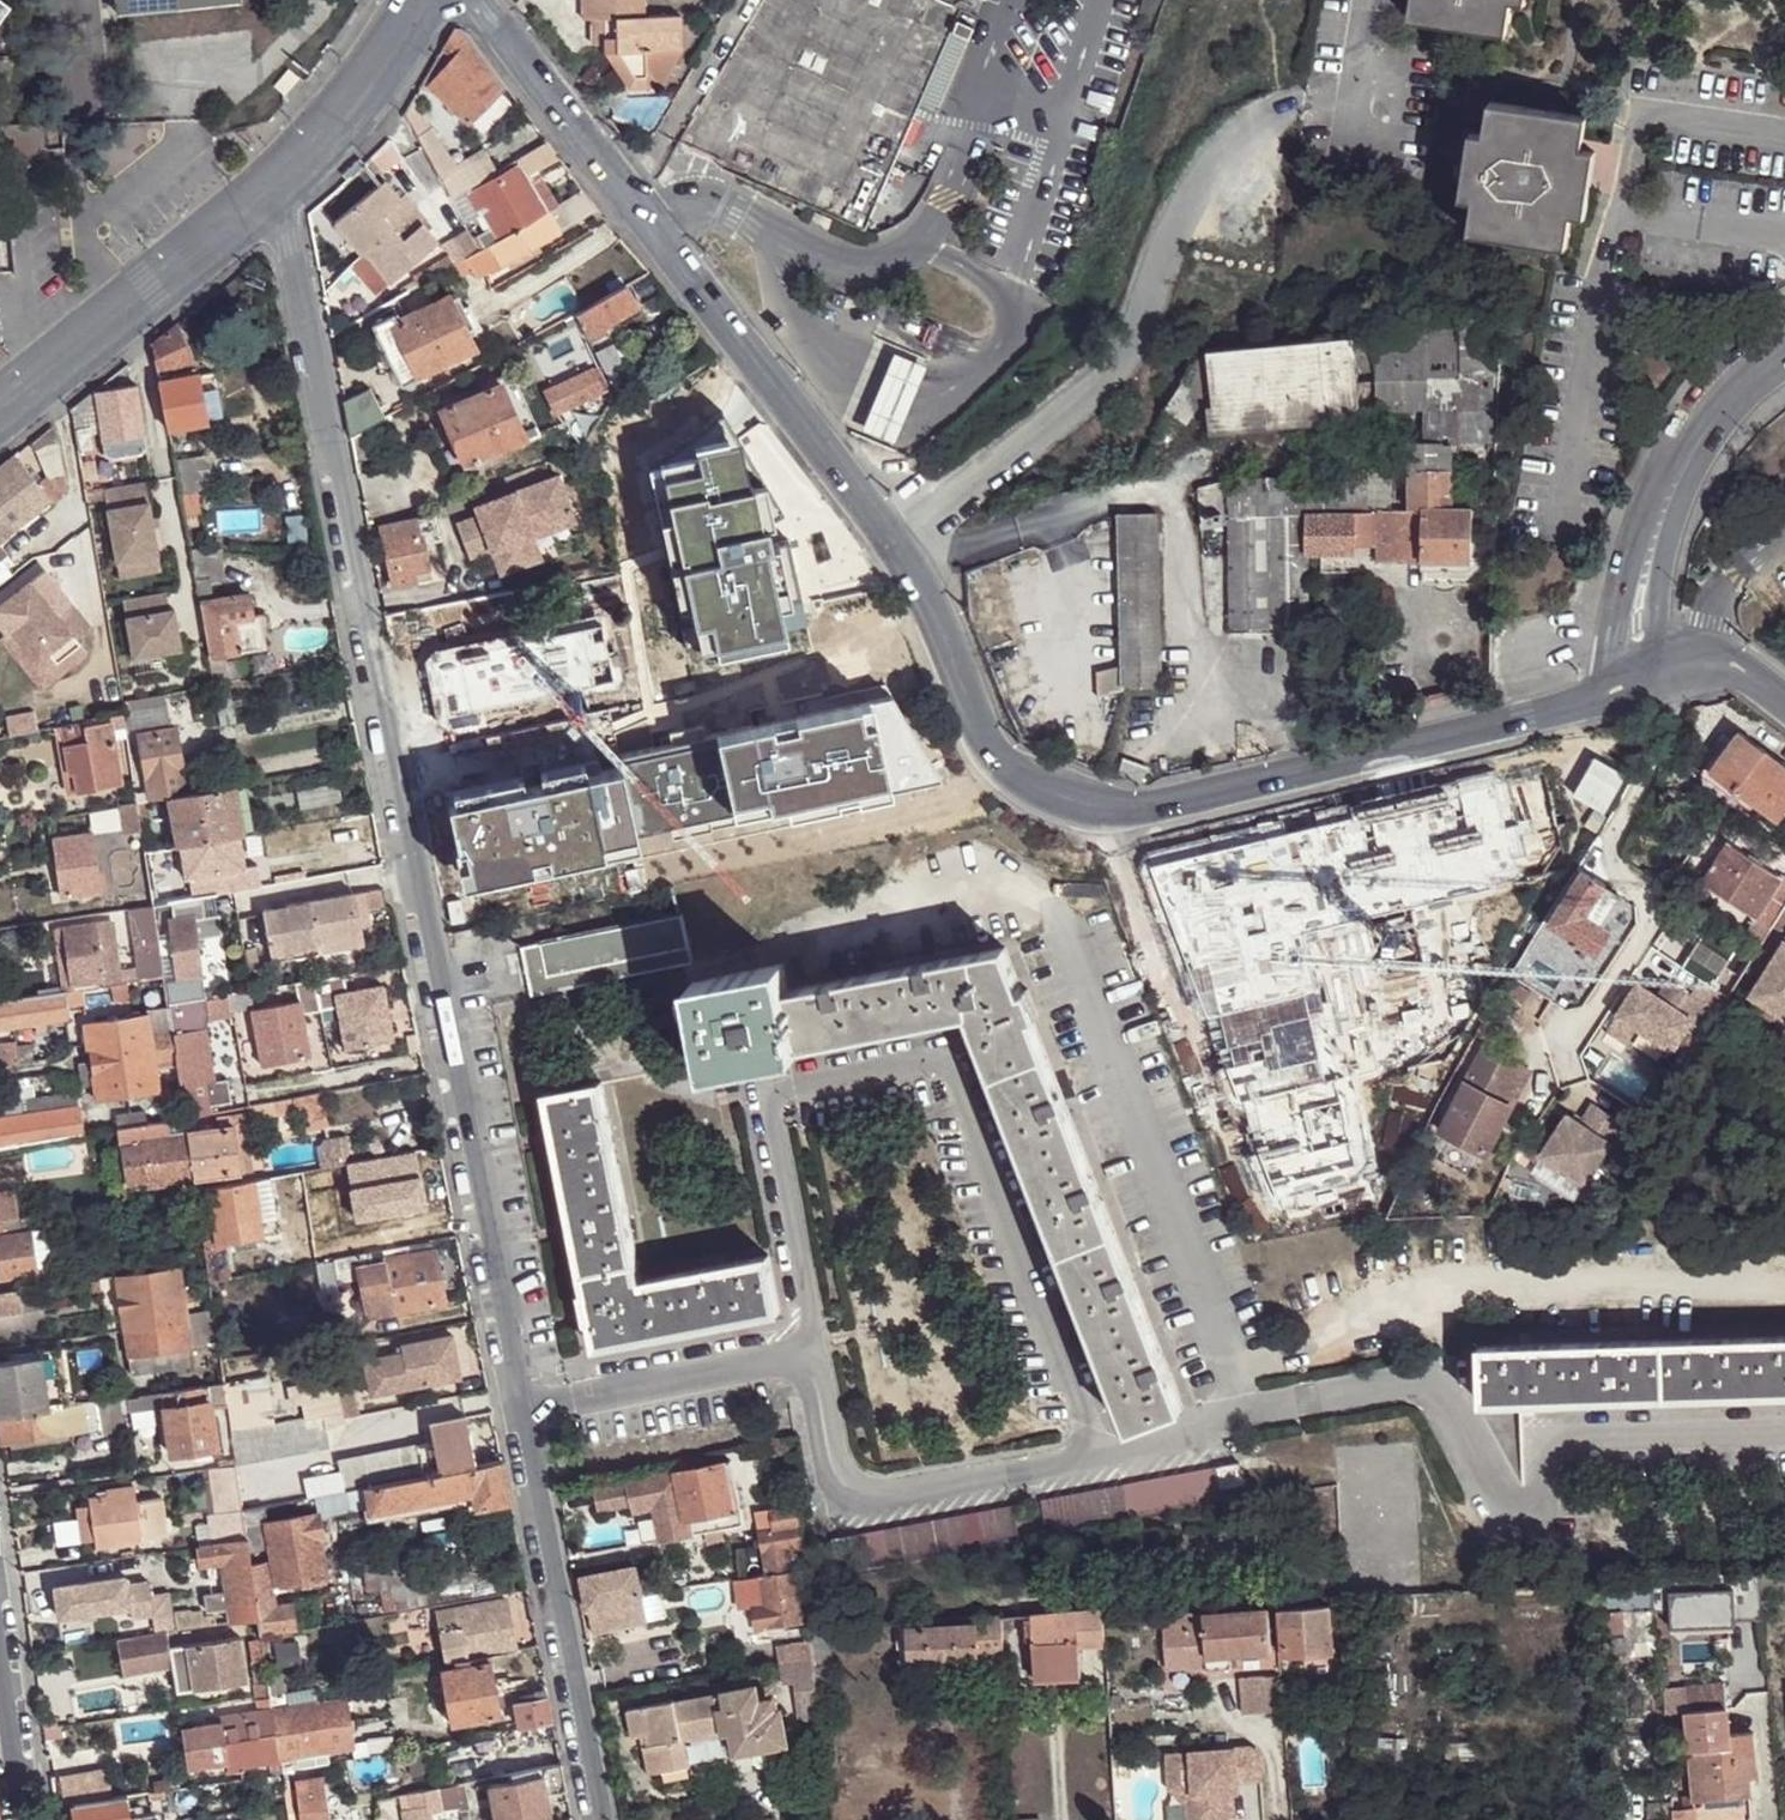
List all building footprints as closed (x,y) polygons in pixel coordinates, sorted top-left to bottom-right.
[(13,3),(8,0),(0,0),(0,21),(13,3)] [(119,14),(243,2),(243,0),(117,0),(119,14)] [(602,43),(602,54),(626,90),(645,90),(645,55),(679,57),(680,19),(645,17),(645,0),(583,0),(582,18),(592,18),(604,18),(602,43)] [(677,146),(800,199),(809,203),(866,227),(919,105),(951,30),(969,37),(978,15),(962,8),(965,0),(761,0),(677,146)] [(1412,17),(1508,32),(1514,3),(1526,3),(1527,0),(1414,0),(1412,17)] [(591,43),(602,43),(604,18),(592,18),(591,43)] [(453,30),(442,50),(453,60),(428,88),(467,125),(505,86),(465,33),(453,30)] [(936,112),(969,37),(951,30),(919,105),(936,112)] [(274,87),(284,96),(300,79),(290,70),(274,87)] [(1580,146),(1583,115),(1486,100),(1480,132),(1468,131),(1458,198),(1469,199),(1466,226),(1500,232),(1565,242),(1570,216),(1583,217),(1592,148),(1580,146)] [(407,122),(450,197),(468,186),(455,166),(419,116),(407,122)] [(384,146),(372,157),(383,172),(398,159),(387,140),(384,146)] [(558,158),(547,141),(517,159),(520,164),(522,167),(529,163),(534,170),(538,168),(558,158)] [(455,166),(468,186),(490,174),(476,153),(455,166)] [(538,168),(534,170),(529,163),(522,167),(546,211),(559,204),(538,168)] [(500,238),(546,211),(522,167),(520,164),(473,190),(500,238)] [(398,199),(381,178),(330,225),(359,257),(361,254),(387,284),(435,243),(434,239),(421,224),(425,219),(404,194),(398,199)] [(559,204),(546,211),(558,230),(559,232),(596,210),(582,190),(559,204)] [(806,209),(809,203),(800,199),(798,205),(806,209)] [(835,217),(814,208),(810,218),(830,227),(835,217)] [(558,230),(546,211),(500,238),(480,250),(475,253),(486,272),(558,230)] [(475,253),(480,250),(470,232),(455,241),(464,259),(475,253)] [(453,266),(464,259),(455,241),(440,249),(450,267),(453,266)] [(486,272),(475,253),(464,259),(453,266),(459,277),(473,270),(477,277),(486,272)] [(387,284),(361,254),(359,257),(348,266),(373,296),(387,284)] [(625,284),(575,312),(578,321),(586,337),(586,339),(606,331),(602,323),(637,306),(625,284)] [(402,386),(478,347),(452,294),(407,316),(404,310),(373,327),(402,386)] [(1453,319),(1437,320),(1435,378),(1412,379),(1376,380),(1377,411),(1493,408),(1494,375),(1484,375),(1489,315),(1488,305),(1452,308),(1453,319)] [(1437,320),(1410,323),(1412,379),(1435,378),(1437,320)] [(586,337),(578,321),(568,325),(570,329),(573,328),(579,341),(586,337)] [(1410,323),(1377,346),(1376,380),(1412,379),(1410,323)] [(158,357),(161,372),(179,367),(193,364),(178,325),(155,343),(158,357)] [(566,347),(579,341),(573,328),(570,329),(560,335),(566,347)] [(1377,338),(1352,339),(1358,412),(1377,411),(1376,380),(1377,346),(1377,338)] [(1352,339),(1209,351),(1212,381),(1215,421),(1358,415),(1358,412),(1352,339)] [(927,363),(894,350),(880,385),(863,426),(895,439),(912,400),(927,363)] [(1212,381),(1209,351),(1167,411),(1186,422),(1212,381)] [(161,372),(162,381),(181,378),(179,367),(161,372)] [(597,389),(587,370),(543,391),(552,410),(597,389)] [(217,372),(200,375),(204,399),(221,396),(217,372)] [(162,381),(170,429),(208,422),(204,399),(200,375),(181,378),(162,381)] [(503,383),(441,409),(467,464),(502,449),(529,437),(503,383)] [(98,392),(102,426),(105,442),(147,436),(139,386),(98,392)] [(345,402),(352,437),(387,417),(371,389),(345,402)] [(73,410),(77,429),(91,427),(102,426),(98,392),(97,390),(74,408),(73,410)] [(1432,450),(1454,450),(1491,449),(1493,408),(1377,411),(1377,447),(1410,445),(1410,441),(1431,440),(1432,450)] [(55,424),(36,440),(42,475),(62,471),(55,424)] [(77,429),(81,451),(94,448),(95,448),(91,427),(77,429)] [(147,436),(105,442),(107,453),(108,453),(115,457),(143,453),(147,447),(149,447),(147,436)] [(1410,445),(1410,469),(1454,468),(1454,450),(1432,450),(1431,440),(1410,441),(1410,445)] [(721,667),(788,651),(782,615),(793,613),(783,556),(775,558),(770,538),(776,536),(768,493),(751,497),(742,449),(698,458),(701,463),(652,474),(679,613),(690,610),(700,659),(720,654),(721,667)] [(0,468),(0,544),(55,500),(41,482),(18,454),(0,468)] [(179,475),(182,493),(198,491),(212,488),(206,456),(176,461),(179,475)] [(1410,469),(1410,495),(1410,513),(1452,514),(1454,468),(1410,469)] [(49,476),(41,482),(55,500),(62,493),(49,476)] [(545,479),(488,501),(491,508),(465,517),(467,520),(444,529),(457,562),(480,553),(490,578),(523,565),(510,530),(534,520),(537,525),(560,515),(545,479)] [(1470,569),(1472,515),(1452,514),(1410,513),(1410,514),(1390,514),(1390,479),(1338,480),(1339,517),(1307,518),(1307,558),(1355,557),(1356,549),(1377,549),(1377,565),(1470,569)] [(1307,518),(1339,517),(1338,480),(1230,481),(1231,519),(1307,518)] [(1202,530),(1224,528),(1221,481),(1199,486),(1202,530)] [(157,556),(144,482),(103,490),(115,563),(157,556)] [(436,515),(416,520),(420,535),(424,536),(425,542),(441,539),(436,515)] [(534,520),(510,530),(523,565),(529,562),(521,541),(563,524),(560,515),(537,525),(534,520)] [(186,520),(192,553),(201,553),(196,518),(186,520)] [(1230,556),(1231,634),(1308,634),(1307,560),(1307,558),(1307,518),(1231,519),(1231,521),(1231,556),(1230,556)] [(395,586),(416,582),(414,571),(407,541),(420,538),(420,535),(416,520),(382,528),(395,586)] [(1127,691),(1162,689),(1157,520),(1121,520),(1127,691)] [(407,541),(414,571),(429,567),(425,542),(424,536),(420,535),(420,538),(407,541)] [(192,553),(197,582),(221,581),(221,554),(201,553),(192,553)] [(160,570),(157,556),(115,563),(117,578),(160,570)] [(414,571),(416,582),(432,579),(429,567),(414,571)] [(39,575),(4,603),(20,622),(11,629),(37,661),(48,652),(63,672),(87,653),(76,639),(91,628),(70,601),(63,606),(55,613),(46,603),(55,596),(39,575)] [(533,586),(515,590),(518,605),(537,601),(533,586)] [(515,590),(425,609),(430,634),(468,626),(469,629),(521,619),(518,605),(515,590)] [(122,602),(132,659),(180,650),(173,610),(168,611),(165,595),(122,602)] [(215,686),(226,683),(229,683),(224,654),(267,647),(261,615),(253,616),(249,595),(203,603),(212,655),(209,656),(214,684),(215,686)] [(55,596),(46,603),(55,613),(63,606),(55,596)] [(20,622),(4,603),(0,606),(0,615),(11,629),(20,622)] [(387,617),(391,643),(430,634),(425,609),(387,617)] [(435,651),(425,663),(435,720),(614,682),(601,627),(508,648),(499,639),(435,651)] [(37,661),(11,629),(1,637),(42,688),(63,672),(48,652),(37,661)] [(461,799),(455,801),(470,879),(647,842),(642,821),(674,813),(676,824),(793,798),(795,809),(895,787),(891,776),(947,765),(900,684),(876,688),(877,698),(802,716),(803,723),(780,728),(779,721),(728,733),(727,725),(623,748),(630,765),(592,772),(590,760),(545,768),(547,781),(530,784),(528,772),(459,785),(461,799)] [(173,721),(169,703),(127,711),(131,729),(173,721)] [(6,716),(9,736),(39,731),(36,712),(6,716)] [(112,716),(84,722),(86,727),(113,722),(112,716)] [(84,722),(61,726),(68,771),(72,770),(77,792),(122,785),(113,722),(86,727),(84,722)] [(61,726),(54,728),(66,795),(77,792),(72,770),(68,771),(61,726)] [(169,797),(190,793),(178,728),(141,735),(153,800),(169,797)] [(1755,803),(1779,820),(1784,811),(1784,765),(1738,731),(1714,765),(1740,783),(1736,788),(1755,803)] [(1751,808),(1755,803),(1736,788),(1740,783),(1714,765),(1705,776),(1751,808)] [(246,834),(237,785),(190,793),(169,797),(178,847),(185,845),(210,841),(227,838),(246,834)] [(141,831),(137,803),(117,807),(122,834),(141,831)] [(93,834),(54,840),(61,897),(100,891),(93,834)] [(231,858),(227,838),(210,841),(213,862),(231,858)] [(213,862),(210,841),(185,845),(189,875),(166,881),(169,903),(173,902),(202,896),(219,893),(213,862)] [(1760,916),(1761,917),(1784,878),(1784,874),(1731,841),(1706,880),(1760,916)] [(1588,918),(1605,890),(1607,887),(1581,873),(1549,926),(1572,940),(1595,954),(1598,956),(1612,933),(1604,928),(1588,918)] [(1747,937),(1760,946),(1784,908),(1784,878),(1761,917),(1760,916),(1747,937)] [(309,902),(317,944),(362,935),(360,927),(357,912),(367,910),(384,907),(380,888),(309,902)] [(1621,899),(1605,890),(1588,918),(1604,928),(1621,899)] [(205,918),(202,896),(173,902),(175,916),(194,914),(197,939),(220,936),(218,916),(205,918)] [(269,953),(317,944),(309,902),(262,910),(269,953)] [(164,976),(153,905),(130,909),(140,980),(164,976)] [(369,926),(367,910),(357,912),(360,927),(369,926)] [(1673,929),(1698,945),(1709,929),(1683,913),(1673,929)] [(174,979),(201,977),(197,939),(194,914),(175,916),(168,917),(174,978),(174,979)] [(681,916),(522,951),(533,1000),(692,965),(681,916)] [(109,921),(94,924),(101,969),(117,967),(109,921)] [(101,969),(94,924),(64,928),(73,984),(104,980),(101,969)] [(68,992),(75,991),(73,984),(64,928),(53,930),(64,992),(68,992)] [(1709,929),(1698,945),(1685,966),(1715,985),(1719,979),(1739,947),(1709,929)] [(362,935),(317,944),(319,953),(363,945),(362,935)] [(1587,965),(1595,954),(1572,940),(1564,951),(1587,965)] [(319,953),(317,944),(269,953),(271,963),(319,953)] [(1754,994),(1784,1015),(1784,945),(1754,994)] [(1003,947),(786,992),(797,1045),(815,1042),(815,1045),(905,1027),(967,1015),(987,1067),(1027,1171),(1055,1244),(1092,1339),(1126,1429),(1181,1410),(1031,1021),(1020,993),(1003,947)] [(384,967),(399,964),(398,957),(383,959),(384,967)] [(689,983),(705,1064),(797,1045),(786,992),(780,966),(689,983)] [(113,984),(119,983),(117,967),(101,969),(104,980),(104,986),(113,984)] [(343,974),(313,979),(317,997),(334,994),(344,1048),(392,1040),(382,985),(346,992),(343,974)] [(191,1000),(203,997),(201,977),(174,979),(174,978),(164,980),(168,1004),(191,1000)] [(313,979),(295,982),(298,1001),(252,1010),(262,1063),(308,1054),(300,1011),(319,1008),(317,997),(313,979)] [(1639,983),(1619,1015),(1640,1028),(1675,1049),(1705,1001),(1670,979),(1660,996),(1639,983)] [(83,989),(104,986),(104,980),(73,984),(75,991),(83,989)] [(129,1000),(126,982),(119,983),(113,984),(116,1002),(129,1000)] [(116,1002),(113,984),(104,986),(83,989),(85,1003),(87,1014),(117,1009),(116,1002)] [(85,1003),(83,989),(75,991),(68,992),(70,1006),(85,1003)] [(1027,991),(1020,993),(1031,1021),(1037,1018),(1027,991)] [(68,992),(64,992),(0,1003),(0,1030),(68,1018),(71,1017),(70,1006),(68,992)] [(230,1023),(226,994),(203,997),(191,1000),(198,1029),(206,1027),(226,1023),(230,1023)] [(198,1029),(191,1000),(168,1004),(169,1007),(172,1028),(173,1033),(198,1029)] [(150,1032),(172,1028),(169,1007),(147,1011),(148,1015),(150,1032)] [(150,1032),(148,1015),(86,1024),(91,1059),(95,1083),(97,1101),(160,1091),(155,1064),(150,1032)] [(1640,1028),(1619,1015),(1610,1031),(1630,1043),(1640,1028)] [(185,1119),(210,1114),(209,1107),(205,1077),(213,1075),(206,1027),(198,1029),(173,1033),(177,1061),(185,1119)] [(155,1064),(177,1061),(173,1033),(172,1028),(150,1032),(155,1064)] [(1486,1044),(1440,1126),(1486,1151),(1512,1103),(1504,1099),(1523,1064),(1486,1044)] [(797,1045),(705,1064),(707,1074),(799,1056),(797,1045)] [(21,1064),(33,1062),(30,1046),(0,1051),(0,1068),(21,1064)] [(84,1084),(95,1083),(91,1059),(81,1060),(84,1084)] [(1523,1064),(1504,1099),(1512,1103),(1531,1068),(1523,1064)] [(226,1073),(213,1075),(205,1077),(209,1107),(230,1104),(226,1073)] [(32,1078),(18,1080),(24,1115),(31,1113),(31,1104),(35,1103),(34,1095),(32,1078)] [(769,1256),(642,1282),(604,1084),(603,1081),(547,1093),(562,1170),(596,1349),(708,1328),(781,1314),(769,1256)] [(80,1107),(78,1088),(34,1095),(35,1103),(31,1104),(31,1113),(80,1107)] [(327,1126),(320,1092),(293,1098),(295,1110),(299,1132),(327,1126)] [(295,1110),(293,1098),(246,1107),(248,1119),(295,1110)] [(1572,1114),(1546,1157),(1592,1185),(1623,1134),(1631,1123),(1630,1122),(1598,1103),(1585,1123),(1572,1114)] [(84,1134),(80,1107),(31,1113),(24,1115),(0,1118),(0,1147),(84,1134)] [(114,1112),(116,1129),(148,1124),(145,1107),(114,1112)] [(217,1128),(234,1126),(244,1125),(243,1116),(231,1117),(231,1115),(216,1118),(217,1128)] [(149,1186),(194,1180),(188,1133),(169,1135),(167,1121),(148,1124),(116,1129),(125,1183),(148,1180),(149,1186)] [(234,1126),(240,1174),(253,1172),(246,1124),(244,1125),(234,1126)] [(188,1133),(194,1180),(240,1174),(234,1126),(217,1128),(188,1133)] [(330,1167),(344,1164),(350,1154),(346,1135),(325,1139),(330,1167)] [(279,1233),(270,1179),(255,1181),(264,1236),(279,1233)] [(264,1236),(255,1181),(209,1190),(217,1245),(224,1244),(235,1242),(262,1236),(264,1236)] [(217,1245),(209,1190),(195,1192),(206,1263),(209,1281),(230,1276),(224,1244),(217,1245)] [(4,1221),(18,1218),(14,1193),(0,1195),(0,1221),(4,1221)] [(18,1218),(4,1221),(6,1236),(20,1234),(18,1218)] [(45,1230),(32,1232),(38,1273),(51,1271),(45,1230)] [(344,1256),(381,1248),(378,1231),(340,1237),(344,1256)] [(6,1236),(0,1237),(0,1267),(2,1279),(38,1273),(32,1232),(20,1234),(6,1236)] [(280,1244),(279,1233),(264,1236),(262,1236),(265,1247),(280,1244)] [(265,1247),(262,1236),(235,1242),(237,1252),(265,1247)] [(428,1242),(402,1247),(404,1255),(430,1250),(428,1242)] [(404,1255),(402,1247),(335,1259),(338,1276),(362,1272),(371,1316),(444,1303),(434,1250),(430,1250),(404,1255)] [(116,1277),(124,1331),(186,1322),(183,1302),(181,1285),(179,1267),(116,1277)] [(187,1284),(181,1285),(183,1302),(189,1300),(187,1284)] [(52,1286),(20,1290),(23,1312),(54,1307),(52,1286)] [(23,1312),(20,1290),(0,1293),(0,1315),(23,1312)] [(212,1319),(186,1322),(189,1344),(215,1340),(212,1319)] [(186,1322),(124,1331),(127,1355),(149,1352),(186,1347),(189,1346),(189,1344),(186,1322)] [(375,1357),(381,1392),(459,1377),(451,1334),(398,1344),(400,1352),(375,1357)] [(1476,1346),(1477,1404),(1784,1394),(1784,1337),(1476,1346)] [(341,1345),(329,1348),(334,1373),(346,1370),(341,1345)] [(186,1347),(149,1352),(151,1370),(188,1365),(186,1347)] [(38,1352),(39,1357),(44,1386),(59,1384),(54,1349),(38,1352)] [(47,1408),(44,1386),(39,1357),(0,1363),(0,1416),(47,1408)] [(370,1395),(381,1392),(375,1357),(363,1360),(370,1395)] [(324,1415),(339,1409),(332,1373),(300,1380),(308,1418),(324,1415)] [(234,1432),(269,1425),(261,1376),(226,1382),(234,1432)] [(223,1381),(161,1391),(162,1400),(163,1405),(208,1398),(210,1406),(226,1403),(223,1381)] [(44,1386),(47,1408),(62,1406),(59,1384),(44,1386)] [(97,1401),(118,1397),(123,1397),(121,1385),(95,1389),(97,1401)] [(118,1397),(121,1407),(128,1406),(129,1409),(154,1405),(156,1401),(162,1400),(161,1391),(123,1397),(118,1397)] [(344,1418),(358,1415),(353,1391),(338,1394),(342,1414),(344,1418)] [(97,1432),(123,1429),(121,1407),(118,1397),(97,1401),(93,1401),(95,1417),(97,1432)] [(208,1398),(163,1405),(170,1453),(216,1445),(210,1406),(208,1398)] [(93,1401),(81,1403),(83,1418),(95,1417),(93,1401)] [(81,1403),(62,1406),(67,1433),(85,1430),(83,1418),(81,1403)] [(3,1443),(67,1433),(62,1406),(47,1408),(0,1416),(0,1424),(3,1443)] [(342,1424),(341,1418),(339,1409),(324,1415),(327,1427),(342,1424)] [(231,1432),(235,1462),(235,1463),(330,1445),(327,1427),(324,1415),(308,1418),(269,1425),(234,1432),(231,1432)] [(434,1440),(440,1473),(475,1465),(465,1416),(429,1423),(433,1440),(434,1440)] [(341,1471),(345,1491),(365,1487),(440,1473),(434,1440),(433,1440),(338,1458),(341,1471)] [(674,1461),(676,1473),(689,1471),(687,1458),(674,1461)] [(509,1502),(501,1461),(475,1465),(440,1473),(365,1487),(370,1512),(471,1494),(472,1502),(474,1508),(509,1502)] [(242,1509),(235,1464),(211,1469),(217,1512),(242,1509)] [(676,1473),(686,1520),(732,1510),(723,1464),(689,1471),(676,1473)] [(1236,1465),(1216,1469),(1219,1488),(1222,1488),(1241,1484),(1240,1478),(1238,1471),(1236,1465)] [(1219,1488),(1216,1469),(1041,1502),(1046,1533),(1223,1500),(1222,1488),(1219,1488)] [(306,1477),(310,1498),(314,1497),(345,1491),(341,1471),(306,1477)] [(656,1519),(661,1540),(688,1535),(686,1520),(676,1473),(594,1490),(598,1512),(633,1506),(634,1512),(639,1510),(654,1507),(656,1519)] [(136,1491),(88,1497),(89,1503),(94,1541),(95,1546),(168,1536),(163,1500),(138,1503),(136,1491)] [(471,1494),(370,1512),(372,1521),(472,1502),(471,1494)] [(79,1543),(94,1541),(89,1503),(75,1506),(79,1543)] [(757,1533),(766,1576),(793,1570),(788,1548),(802,1546),(798,1505),(771,1511),(775,1529),(757,1533)] [(247,1538),(249,1550),(270,1546),(266,1523),(268,1521),(265,1507),(243,1511),(247,1538)] [(642,1522),(656,1519),(654,1507),(639,1510),(642,1522)] [(850,1537),(853,1551),(856,1569),(1016,1539),(1010,1508),(850,1537)] [(213,1543),(247,1538),(243,1511),(242,1509),(217,1512),(209,1514),(213,1543)] [(686,1520),(688,1535),(741,1525),(739,1509),(732,1510),(686,1520)] [(775,1529),(771,1511),(754,1514),(757,1533),(775,1529)] [(317,1512),(268,1521),(266,1523),(270,1546),(273,1559),(277,1585),(326,1575),(319,1537),(322,1537),(317,1512)] [(835,1554),(853,1551),(850,1537),(833,1540),(835,1554)] [(232,1620),(258,1617),(251,1563),(249,1550),(247,1538),(213,1543),(199,1545),(201,1564),(223,1561),(228,1590),(230,1606),(232,1620)] [(386,1556),(364,1559),(368,1587),(382,1586),(386,1608),(429,1601),(425,1578),(422,1578),(418,1549),(385,1554),(386,1556)] [(261,1633),(295,1628),(291,1602),(276,1604),(272,1586),(277,1585),(273,1559),(251,1563),(258,1617),(261,1633)] [(637,1568),(582,1579),(593,1635),(648,1624),(637,1568)] [(766,1576),(757,1577),(763,1605),(754,1607),(757,1629),(809,1622),(804,1568),(793,1570),(766,1576)] [(1759,1573),(1650,1585),(1652,1608),(1654,1622),(1672,1620),(1673,1632),(1764,1623),(1761,1595),(1759,1573)] [(127,1574),(56,1585),(61,1616),(132,1605),(129,1583),(127,1574)] [(757,1577),(742,1581),(748,1608),(754,1607),(763,1605),(757,1577)] [(150,1579),(129,1583),(132,1605),(133,1615),(154,1613),(157,1631),(162,1630),(168,1630),(177,1628),(175,1611),(172,1591),(152,1595),(150,1579)] [(1652,1608),(1650,1585),(1615,1588),(1615,1584),(1601,1586),(1606,1634),(1625,1631),(1623,1611),(1652,1608)] [(209,1610),(230,1606),(228,1590),(206,1593),(209,1610)] [(489,1653),(514,1649),(505,1598),(434,1611),(439,1633),(460,1629),(466,1658),(489,1653)] [(1281,1607),(1283,1656),(1332,1653),(1330,1604),(1281,1607)] [(178,1628),(195,1625),(192,1611),(192,1608),(175,1611),(177,1628),(178,1628)] [(203,1609),(192,1611),(195,1625),(217,1622),(218,1622),(217,1614),(205,1616),(203,1609)] [(1265,1610),(1200,1615),(1203,1656),(1230,1653),(1268,1651),(1265,1610)] [(1076,1613),(1076,1619),(1077,1633),(1096,1631),(1094,1612),(1076,1613)] [(1203,1656),(1200,1615),(1173,1617),(1174,1624),(1161,1625),(1164,1669),(1204,1666),(1203,1656)] [(1003,1658),(1001,1616),(970,1617),(970,1625),(910,1627),(911,1663),(938,1663),(939,1659),(956,1658),(956,1662),(977,1662),(978,1658),(1003,1658)] [(1044,1640),(1078,1637),(1077,1633),(1076,1619),(1043,1621),(1044,1640)] [(825,1621),(809,1622),(811,1638),(826,1635),(825,1621)] [(911,1663),(910,1627),(900,1628),(902,1663),(911,1663)] [(443,1662),(466,1658),(460,1629),(439,1633),(443,1662)] [(194,1689),(187,1644),(169,1646),(167,1631),(119,1638),(124,1668),(150,1662),(152,1670),(177,1665),(181,1692),(194,1689)] [(241,1635),(187,1644),(194,1689),(248,1680),(241,1635)] [(826,1635),(811,1638),(813,1658),(815,1672),(831,1670),(826,1635)] [(1080,1676),(1078,1637),(1044,1640),(1033,1641),(1035,1679),(1080,1676)] [(253,1662),(265,1660),(263,1651),(263,1645),(250,1648),(253,1662)] [(490,1660),(489,1653),(466,1658),(443,1662),(438,1663),(439,1670),(490,1660)] [(1230,1653),(1203,1656),(1204,1666),(1204,1671),(1231,1670),(1230,1653)] [(815,1672),(813,1658),(799,1661),(805,1715),(819,1714),(817,1697),(815,1672)] [(1374,1694),(1404,1693),(1403,1668),(1389,1668),(1388,1659),(1373,1662),(1374,1694)] [(490,1660),(439,1670),(449,1723),(501,1713),(497,1693),(494,1678),(490,1660)] [(150,1662),(124,1668),(125,1675),(152,1670),(150,1662)] [(285,1671),(267,1674),(268,1676),(268,1680),(271,1694),(284,1692),(286,1691),(288,1691),(285,1671)] [(1280,1674),(1260,1676),(1263,1712),(1282,1711),(1280,1674)] [(506,1676),(494,1678),(497,1693),(509,1692),(506,1676)] [(1237,1677),(1240,1714),(1263,1712),(1260,1676),(1237,1677)] [(258,1696),(271,1694),(268,1680),(256,1681),(258,1696)] [(773,1683),(725,1694),(728,1708),(718,1711),(722,1724),(732,1728),(736,1751),(784,1741),(773,1683)] [(1723,1683),(1683,1686),(1695,1797),(1695,1799),(1695,1800),(1750,1795),(1748,1777),(1747,1765),(1755,1764),(1752,1732),(1729,1734),(1723,1683)] [(317,1686),(314,1686),(288,1691),(290,1706),(319,1700),(317,1686)] [(288,1691),(286,1691),(284,1692),(271,1694),(273,1708),(280,1757),(282,1770),(300,1767),(299,1755),(328,1750),(354,1746),(344,1700),(320,1703),(319,1700),(290,1706),(288,1691)] [(273,1708),(271,1694),(258,1696),(251,1697),(253,1712),(273,1708)] [(728,1708),(725,1694),(676,1703),(681,1734),(686,1731),(722,1724),(718,1711),(728,1708)] [(552,1720),(548,1696),(514,1702),(519,1726),(552,1720)] [(693,1764),(686,1731),(681,1734),(676,1703),(632,1713),(635,1734),(644,1734),(651,1773),(693,1764)] [(271,1758),(280,1757),(273,1708),(253,1712),(221,1716),(221,1721),(226,1759),(227,1764),(271,1758)] [(191,1763),(226,1759),(221,1721),(186,1726),(191,1763)] [(369,1737),(371,1751),(394,1747),(393,1734),(369,1737)] [(300,1767),(330,1761),(328,1750),(299,1755),(300,1767)] [(1168,1758),(1169,1772),(1194,1796),(1187,1803),(1188,1819),(1234,1819),(1232,1793),(1238,1792),(1237,1783),(1260,1782),(1259,1756),(1251,1750),(1191,1754),(1191,1756),(1168,1758)] [(273,1771),(282,1770),(280,1757),(271,1758),(273,1771)] [(562,1771),(561,1763),(541,1767),(542,1775),(562,1771)] [(1755,1764),(1747,1765),(1748,1777),(1757,1776),(1755,1764)] [(108,1766),(80,1771),(83,1788),(111,1784),(108,1766)] [(542,1775),(541,1767),(488,1777),(489,1783),(542,1775)] [(566,1790),(562,1771),(542,1775),(546,1795),(566,1790)] [(1169,1772),(1170,1786),(1187,1803),(1194,1796),(1169,1772)] [(546,1795),(542,1775),(489,1783),(497,1819),(551,1819),(546,1795)] [(324,1776),(295,1781),(301,1819),(330,1819),(324,1776)] [(291,1819),(301,1819),(295,1781),(285,1782),(291,1819)] [(468,1807),(463,1782),(453,1784),(458,1805),(459,1809),(468,1807)] [(458,1805),(453,1784),(406,1793),(408,1808),(410,1814),(430,1811),(458,1805)] [(77,1819),(131,1819),(128,1793),(75,1802),(77,1819)] [(1682,1798),(1682,1809),(1695,1808),(1693,1799),(1695,1799),(1695,1797),(1682,1798)] [(408,1808),(402,1810),(404,1819),(432,1819),(430,1811),(410,1814),(408,1808)] [(1671,1810),(1672,1819),(1696,1819),(1695,1808),(1682,1809),(1671,1810)]
